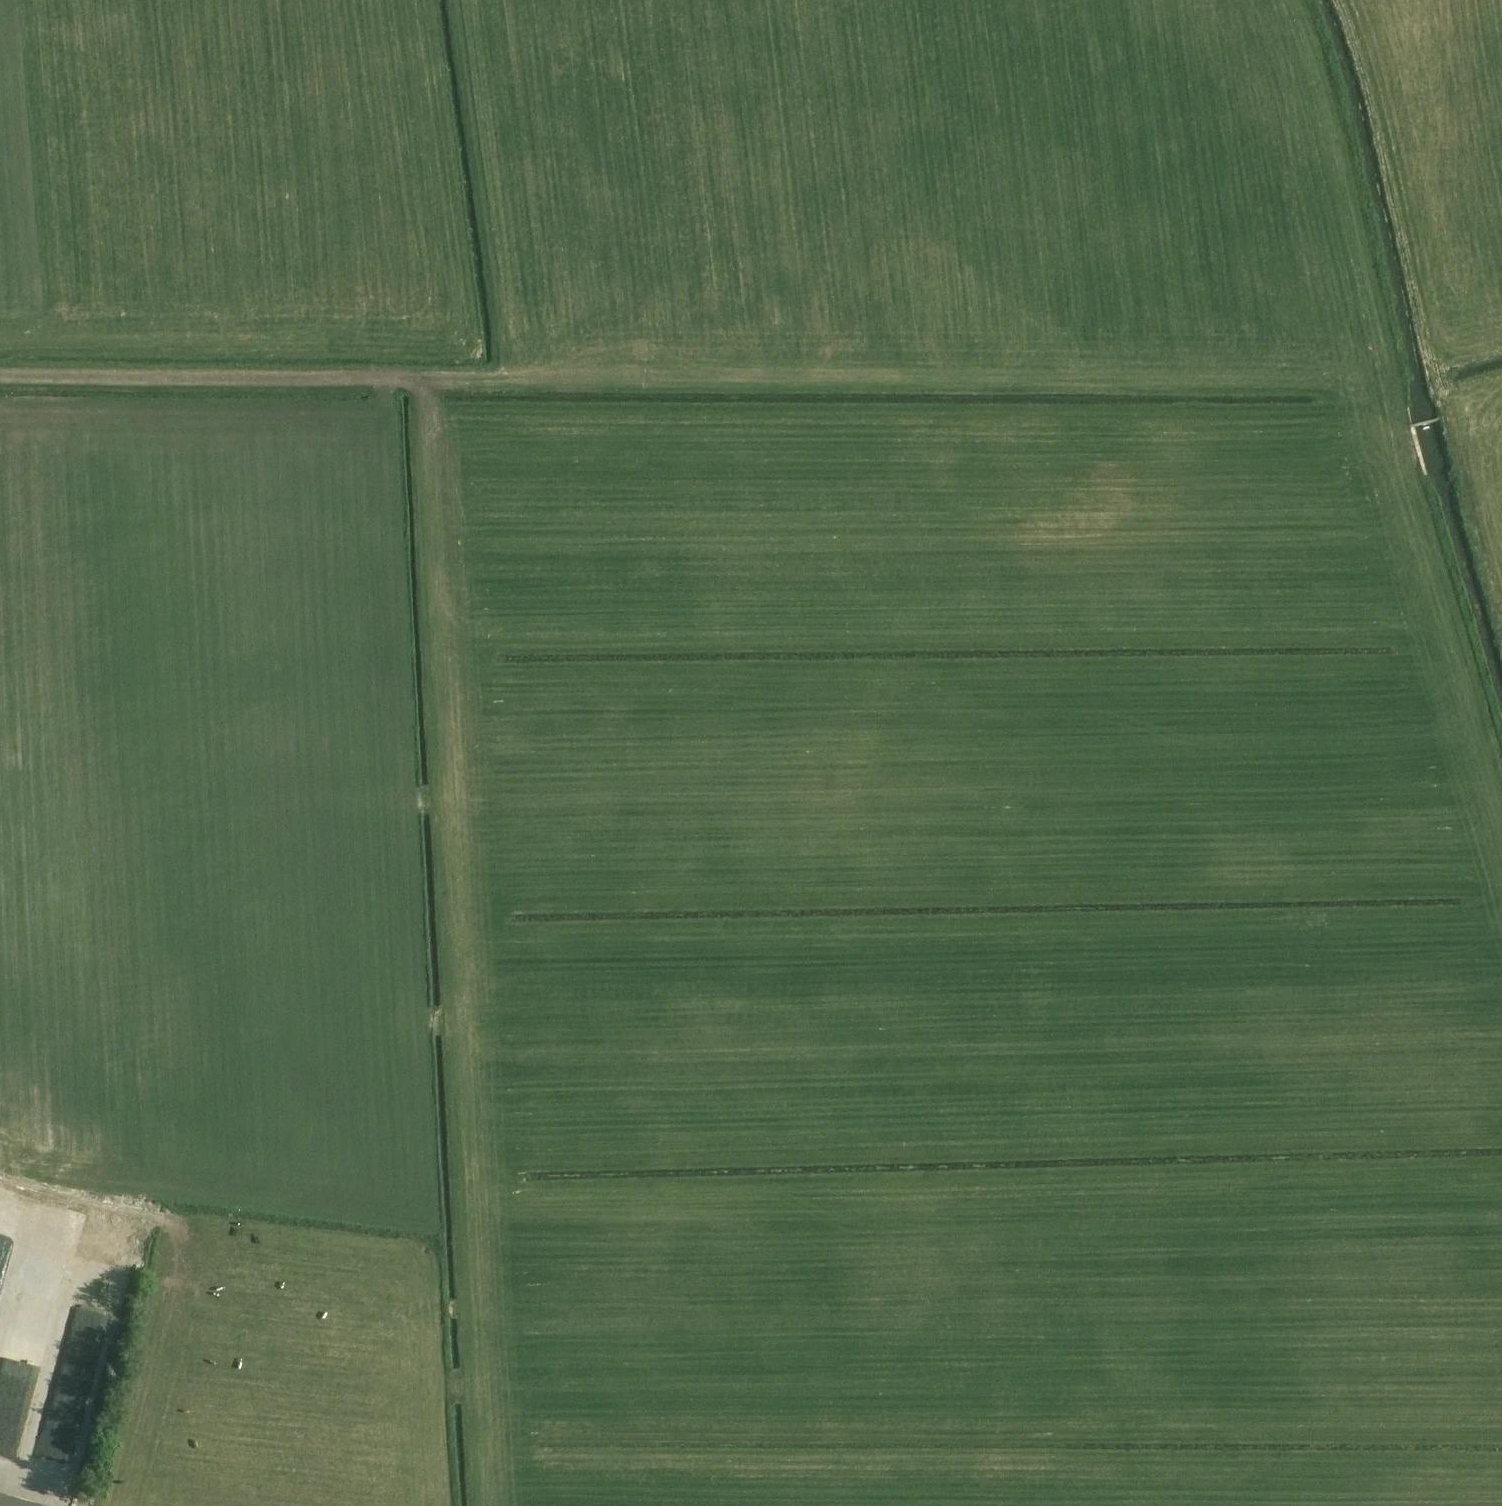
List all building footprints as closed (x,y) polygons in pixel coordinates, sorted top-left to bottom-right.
[(48,1367),(7,1355),(0,1377),(0,1441),(22,1448),(48,1367)] [(84,1438),(101,1387),(59,1372),(43,1420),(66,1427),(65,1431),(84,1438)] [(80,1451),(61,1448),(60,1455),(44,1453),(41,1469),(67,1474),(69,1462),(78,1464),(80,1451)]
